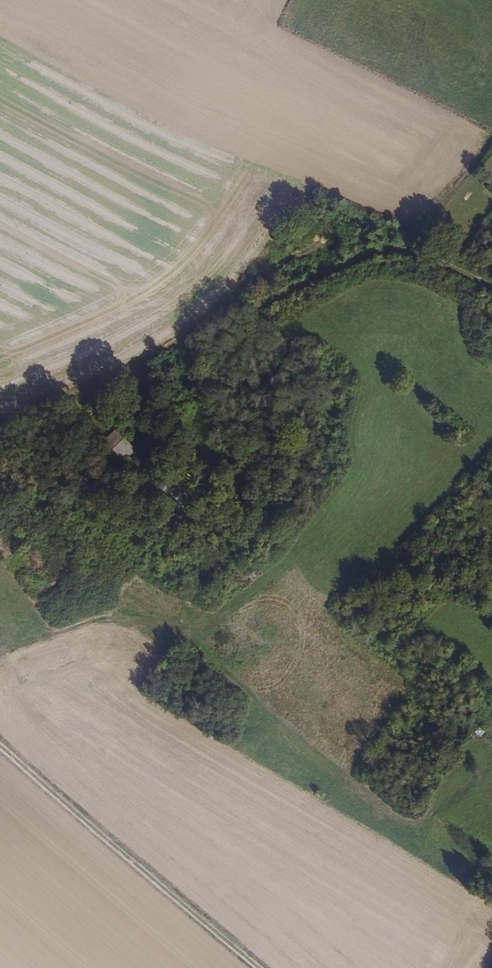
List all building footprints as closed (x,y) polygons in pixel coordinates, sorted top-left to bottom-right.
[(138,449),(126,436),(113,449),(126,461),(138,449)] [(179,482),(181,480),(172,472),(161,484),(170,492),(174,488),(179,482)] [(135,489),(133,481),(121,485),(125,497),(137,494),(135,489)] [(178,491),(183,486),(179,482),(174,488),(178,491)] [(173,531),(180,524),(175,519),(168,526),(173,531)] [(217,539),(204,525),(200,529),(212,543),(217,539)] [(420,624),(428,613),(425,610),(420,606),(412,618),(415,620),(420,624)]
